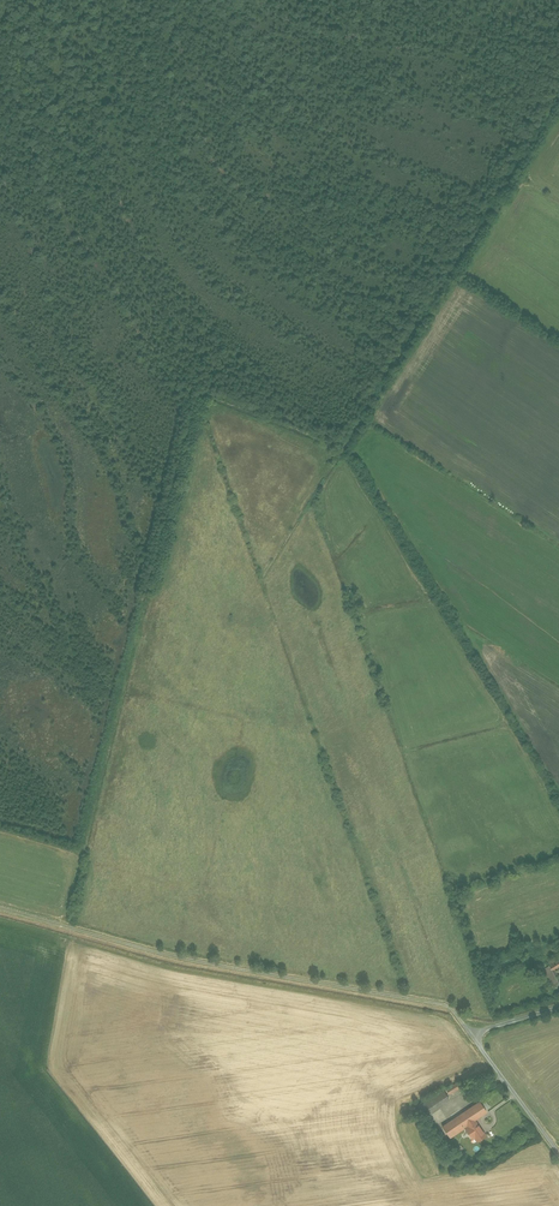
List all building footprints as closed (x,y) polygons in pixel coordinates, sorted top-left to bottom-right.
[(541,970),(553,989),(558,985),(558,978),(554,970),(558,967),(558,960),(551,966),(550,964),(541,970)] [(446,1090),(449,1094),(459,1088),(457,1084),(446,1090)] [(444,1091),(424,1103),(430,1113),(450,1101),(444,1091)] [(481,1102),(443,1126),(451,1138),(465,1129),(474,1142),(476,1140),(477,1142),(486,1136),(476,1120),(488,1113),(481,1102)]
